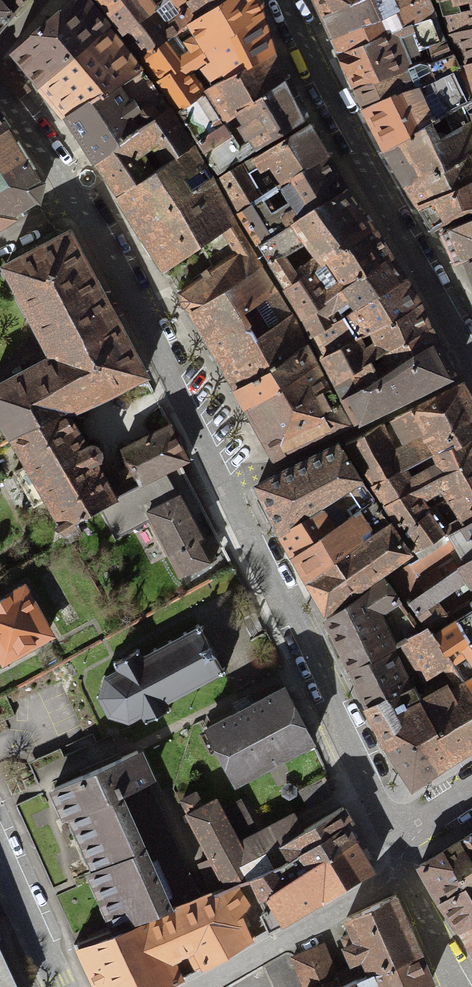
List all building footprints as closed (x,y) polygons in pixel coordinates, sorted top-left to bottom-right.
[(3,0),(0,0),(0,28),(13,12),(3,0)] [(13,12),(22,0),(3,0),(13,12)] [(109,27),(88,0),(72,0),(11,53),(40,86),(109,27)] [(119,33),(164,0),(94,0),(119,33)] [(225,0),(164,0),(119,33),(139,57),(225,0)] [(176,109),(272,50),(260,12),(256,0),(225,0),(139,57),(176,109)] [(332,38),(390,15),(404,5),(416,0),(314,0),(332,38)] [(332,38),(340,54),(436,15),(429,0),(416,0),(404,5),(390,15),(332,38)] [(445,17),(471,12),(471,0),(439,0),(445,17)] [(445,17),(451,35),(471,30),(471,12),(445,17)] [(356,89),(422,63),(428,64),(454,54),(446,39),(436,15),(340,54),(356,89)] [(109,27),(40,86),(66,118),(88,102),(142,69),(109,27)] [(451,35),(467,65),(471,63),(471,30),(451,35)] [(197,139),(286,78),(272,50),(176,109),(197,139)] [(422,63),(356,89),(365,107),(462,68),(454,54),(428,64),(422,63)] [(6,59),(0,63),(0,74),(19,100),(30,92),(6,59)] [(365,107),(385,149),(464,106),(471,102),(471,87),(462,68),(365,107)] [(66,118),(95,162),(144,125),(171,108),(142,69),(88,102),(66,118)] [(306,118),(286,78),(197,139),(220,179),(309,124),(306,118)] [(385,149),(406,184),(471,150),(471,129),(464,106),(385,149)] [(118,195),(193,145),(171,108),(144,125),(95,162),(118,195)] [(220,179),(239,214),(328,156),(309,124),(220,179)] [(6,128),(0,132),(0,226),(14,218),(11,214),(35,199),(37,202),(39,201),(38,200),(42,183),(39,183),(30,167),(31,166),(31,165),(32,164),(29,161),(28,162),(20,149),(21,148),(19,144),(18,145),(17,144),(16,145),(6,128)] [(167,271),(223,230),(237,253),(180,294),(190,311),(260,267),(245,243),(227,207),(211,175),(193,145),(118,195),(167,271)] [(406,184),(419,205),(471,183),(471,150),(406,184)] [(257,246),(346,189),(328,156),(239,214),(257,246)] [(434,228),(471,212),(471,183),(419,205),(434,228)] [(257,246),(286,289),(374,228),(346,189),(257,246)] [(442,232),(455,262),(465,258),(471,254),(471,218),(442,232)] [(302,316),(392,257),(382,242),(374,228),(286,289),(302,316)] [(69,232),(5,266),(53,357),(0,385),(0,417),(12,437),(66,412),(145,375),(69,232)] [(312,338),(405,276),(392,257),(302,316),(312,338)] [(260,267),(190,311),(235,389),(308,347),(291,316),(260,267)] [(312,338),(322,357),(421,303),(405,276),(312,338)] [(335,382),(430,326),(421,303),(322,357),(335,382)] [(343,399),(438,342),(430,326),(335,382),(343,399)] [(438,342),(343,399),(355,422),(454,375),(452,372),(438,342)] [(235,389),(245,406),(316,361),(308,347),(235,389)] [(316,361),(245,406),(275,458),(348,424),(316,361)] [(471,432),(471,401),(463,383),(381,424),(345,444),(373,486),(471,432)] [(66,412),(12,437),(61,526),(100,506),(115,498),(96,463),(98,462),(100,460),(101,457),(102,454),(101,451),(100,448),(98,447),(96,445),(94,444),(91,444),(88,445),(86,446),(66,412)] [(151,434),(121,449),(129,465),(138,485),(156,476),(189,460),(170,423),(151,434)] [(373,486),(401,528),(429,511),(450,500),(471,488),(471,432),(373,486)] [(340,443),(258,485),(281,532),(362,479),(341,445),(340,443)] [(138,485),(129,465),(113,473),(123,493),(138,485)] [(180,494),(168,500),(156,476),(138,485),(123,493),(115,498),(100,506),(115,539),(150,520),(180,577),(214,559),(180,494)] [(362,479),(281,532),(293,555),(376,500),(362,479)] [(450,500),(461,519),(443,531),(429,511),(401,528),(416,551),(444,533),(446,536),(471,520),(471,488),(450,500)] [(293,555),(306,580),(392,523),(376,500),(293,555)] [(470,563),(471,562),(471,520),(446,536),(391,573),(411,604),(460,569),(470,563)] [(392,523),(306,580),(323,612),(412,553),(392,523)] [(460,569),(411,604),(428,629),(451,615),(442,602),(463,589),(471,602),(471,562),(470,563),(460,569)] [(392,648),(408,640),(422,633),(400,600),(384,579),(326,616),(351,669),(392,648)] [(24,589),(9,597),(8,596),(0,600),(0,660),(31,643),(31,644),(46,636),(45,635),(48,633),(24,589)] [(451,615),(471,644),(471,602),(451,615)] [(451,615),(428,629),(436,635),(471,690),(471,677),(468,680),(455,660),(467,653),(471,661),(471,644),(451,615)] [(99,695),(97,695),(97,698),(99,698),(108,714),(106,716),(109,718),(111,716),(126,721),(127,723),(130,723),(130,720),(142,714),(145,719),(144,722),(147,723),(148,720),(167,710),(170,711),(171,708),(168,707),(165,702),(178,695),(179,697),(182,696),(181,694),(193,687),(194,690),(197,688),(195,686),(208,679),(209,682),(212,680),(211,678),(221,673),(222,675),(225,674),(224,671),(226,670),(224,667),(222,668),(212,649),(202,630),(204,629),(202,625),(200,626),(199,624),(196,626),(197,628),(187,633),(186,631),(183,633),(184,635),(172,642),(171,639),(168,641),(169,643),(157,649),(156,647),(153,649),(154,651),(142,657),(139,652),(140,649),(137,648),(136,651),(117,661),(114,660),(113,664),(115,664),(118,670),(106,676),(105,675),(102,677),(104,679),(99,695)] [(471,748),(471,690),(436,635),(428,629),(422,633),(408,640),(427,674),(447,664),(461,686),(454,690),(450,688),(445,688),(441,690),(438,692),(437,696),(437,700),(425,706),(415,686),(410,688),(417,702),(404,709),(416,729),(440,768),(471,748)] [(387,745),(416,729),(404,709),(417,702),(410,688),(392,648),(351,669),(387,745)] [(207,729),(235,782),(313,740),(285,687),(207,729)] [(440,768),(416,729),(387,745),(412,786),(440,768)] [(119,930),(198,899),(146,782),(150,780),(137,751),(54,787),(91,871),(116,927),(118,926),(119,930)] [(324,776),(298,790),(307,806),(333,793),(324,776)] [(189,812),(228,888),(237,886),(252,880),(253,883),(290,859),(281,844),(302,830),(294,814),(258,832),(241,799),(222,809),(216,798),(202,805),(195,792),(182,799),(189,812)] [(281,844),(290,859),(253,883),(262,899),(302,872),(302,869),(354,840),(347,825),(352,822),(342,806),(302,830),(281,844)] [(460,841),(471,859),(471,833),(460,841)] [(302,872),(262,899),(266,907),(263,909),(264,913),(261,914),(269,930),(373,870),(354,840),(302,869),(302,872)] [(460,841),(445,850),(465,886),(471,899),(471,859),(460,841)] [(440,901),(465,886),(445,850),(420,865),(440,901)] [(98,986),(166,986),(181,979),(162,941),(186,929),(206,967),(251,939),(242,916),(249,905),(237,886),(228,888),(198,899),(119,930),(78,946),(80,949),(98,986)] [(440,901),(459,928),(471,920),(471,899),(465,886),(440,901)] [(419,952),(395,894),(346,918),(352,933),(341,937),(351,961),(363,957),(365,960),(371,972),(419,952)] [(459,928),(471,948),(471,920),(459,928)] [(292,957),(303,984),(302,984),(303,986),(337,986),(371,972),(365,960),(344,970),(346,973),(338,977),(335,970),(334,970),(324,944),(302,953),(294,956),(292,957)] [(0,948),(0,986),(18,986),(0,948)] [(371,972),(337,986),(368,986),(376,983),(377,986),(418,986),(431,981),(419,952),(371,972)]
